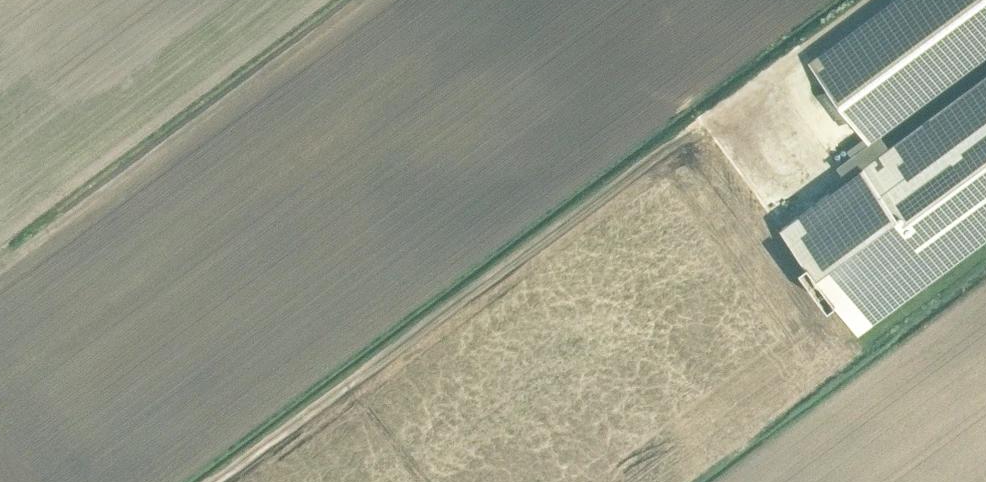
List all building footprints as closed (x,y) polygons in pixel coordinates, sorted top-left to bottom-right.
[(809,60),(828,85),(816,94),(838,124),(850,115),(869,140),(879,133),(985,53),(985,0),(890,0),(809,60)] [(985,236),(985,78),(891,148),(879,133),(869,140),(836,164),(846,178),(781,226),(806,259),(858,330),(859,330),(985,236)]
